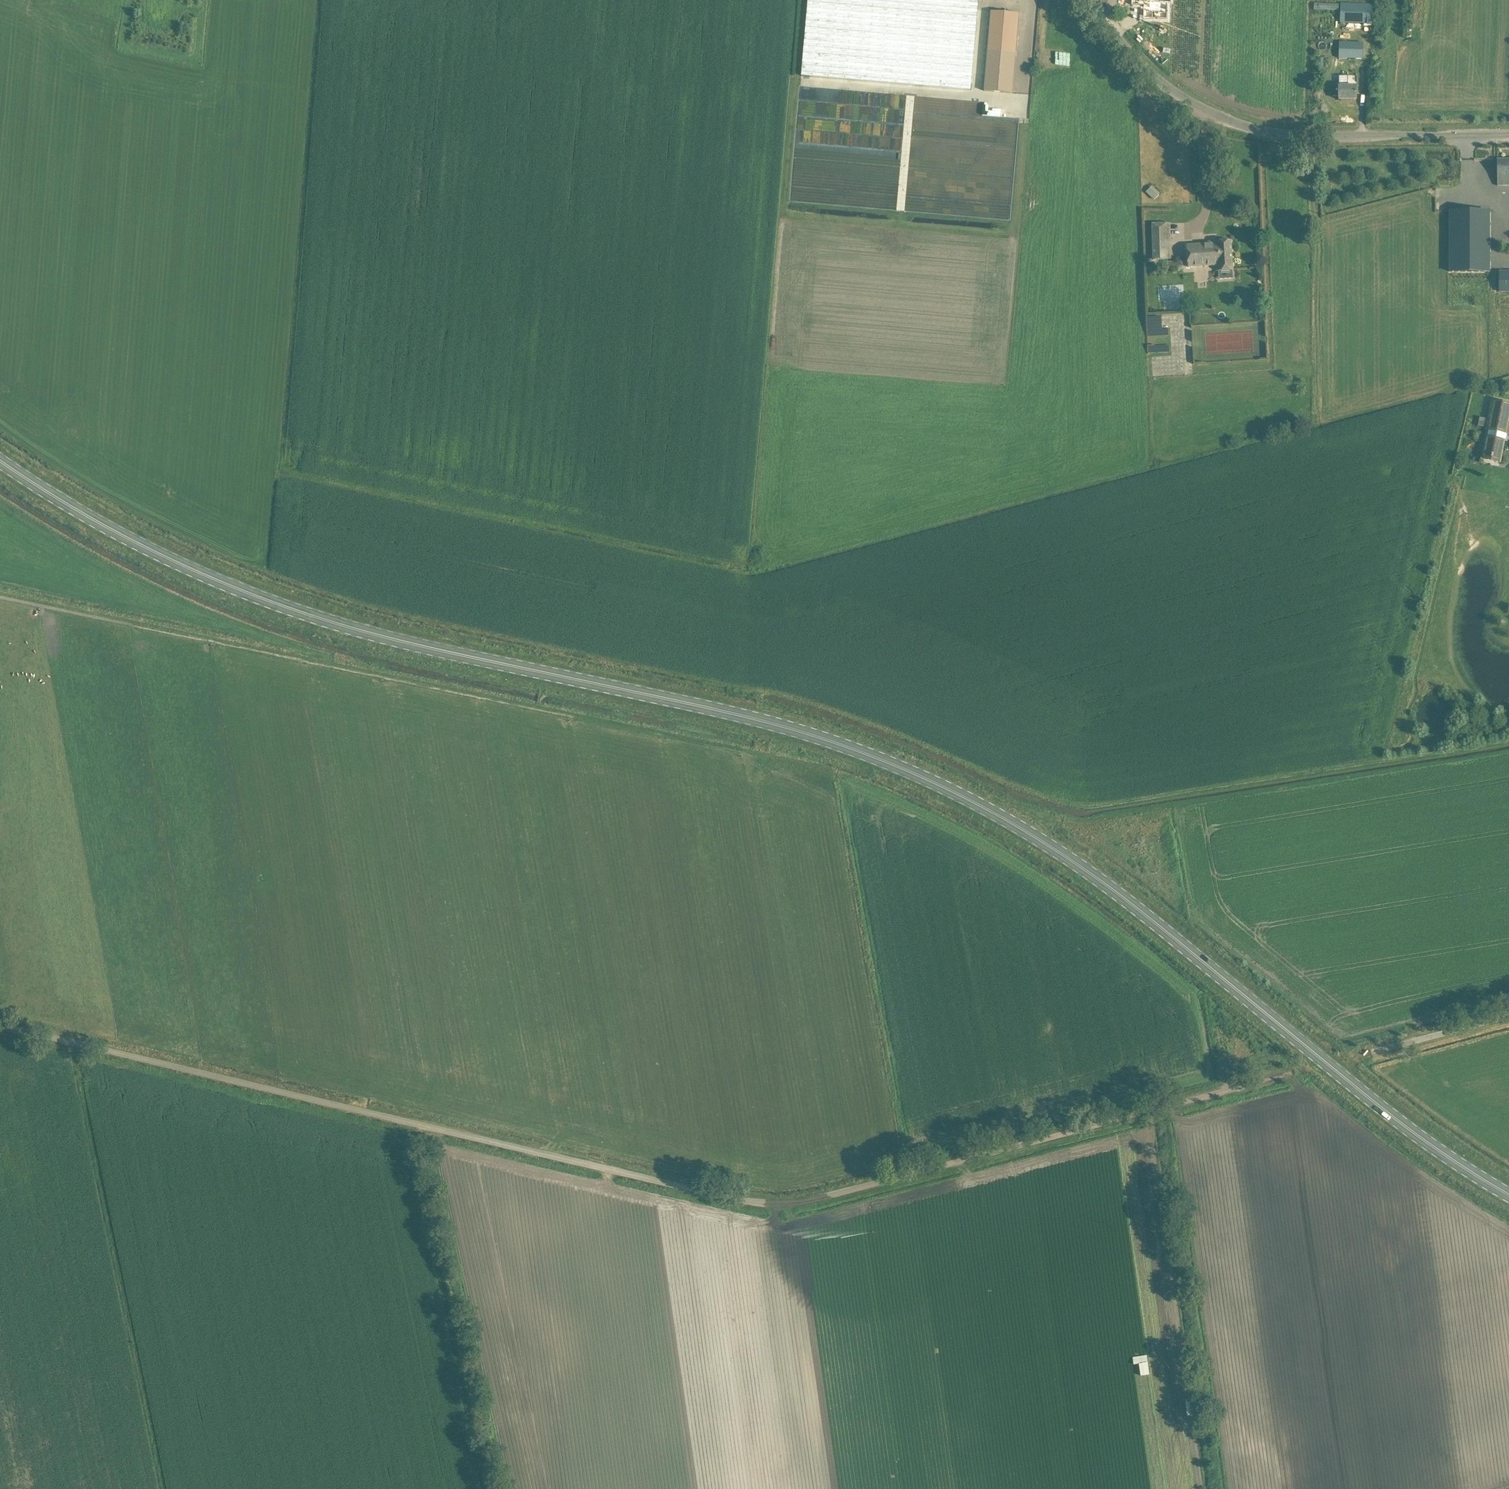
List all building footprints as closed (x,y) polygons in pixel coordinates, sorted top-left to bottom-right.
[(801,76),(971,91),(979,0),(808,0),(801,76)] [(1130,7),(1142,7),(1141,20),(1166,21),(1166,4),(1145,3),(1145,0),(1130,0),(1130,7)] [(1339,3),(1313,2),(1313,10),(1338,11),(1339,3)] [(1367,24),(1368,5),(1343,4),(1342,23),(1367,24)] [(991,12),(987,51),(984,91),(1013,93),(1019,14),(991,12)] [(1339,42),(1339,53),(1351,54),(1351,58),(1363,59),(1363,54),(1363,43),(1351,43),(1339,42)] [(1349,85),(1349,75),(1339,75),(1339,88),(1333,88),(1333,96),(1339,96),(1339,100),(1357,100),(1357,85),(1349,85)] [(1497,159),(1497,169),(1498,185),(1504,185),(1508,185),(1508,159),(1497,159)] [(1145,192),(1153,200),(1159,193),(1151,186),(1145,192)] [(1471,273),(1490,273),(1490,210),(1449,210),(1449,271),(1449,273),(1471,273)] [(1153,260),(1172,259),(1170,224),(1152,224),(1153,260)] [(1204,244),(1187,245),(1188,267),(1218,266),(1219,272),(1219,280),(1234,279),(1233,271),(1231,241),(1204,242),(1204,244)] [(1500,292),(1508,292),(1508,272),(1500,272),(1500,292)] [(1171,345),(1190,344),(1188,313),(1178,314),(1178,321),(1177,321),(1178,334),(1173,334),(1172,317),(1169,317),(1171,345)] [(1161,317),(1147,317),(1147,326),(1161,326),(1161,317)] [(1489,430),(1489,429),(1506,433),(1508,415),(1508,403),(1492,400),(1488,420),(1486,428),(1486,429),(1486,430),(1489,430)] [(1486,428),(1488,420),(1479,418),(1478,426),(1486,428)] [(1489,429),(1489,430),(1487,436),(1487,437),(1484,453),(1483,459),(1488,460),(1500,462),(1504,441),(1507,441),(1507,440),(1506,440),(1507,434),(1506,433),(1489,429)]
